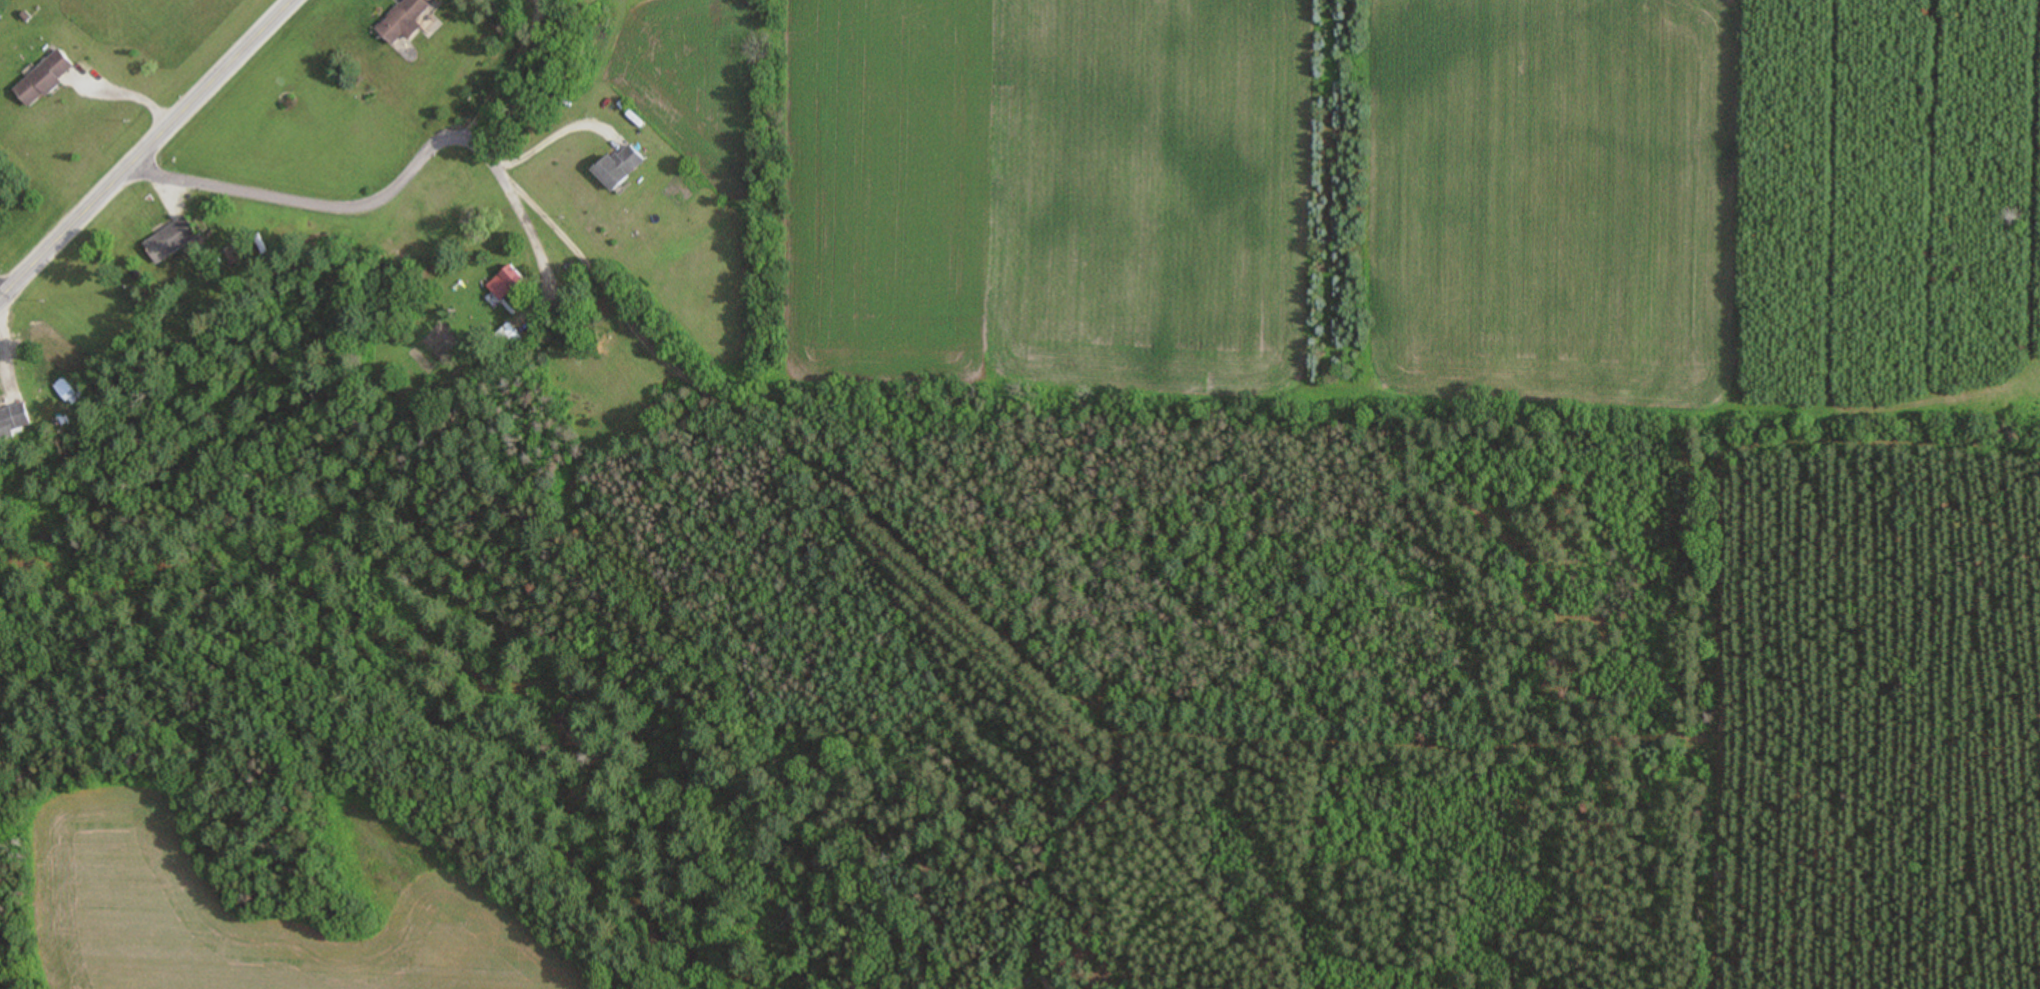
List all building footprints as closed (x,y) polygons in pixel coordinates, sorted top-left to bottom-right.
[(420,29),(415,24),(431,7),(424,0),(405,0),(376,31),(393,47),(402,36),(408,41),(420,29)] [(74,67),(57,49),(13,93),(30,110),(74,67)] [(645,161),(622,138),(612,147),(614,149),(591,172),(613,194),(645,161)] [(199,244),(185,219),(143,242),(157,267),(199,244)] [(487,288),(501,303),(525,280),(509,265),(487,288)] [(524,341),(509,325),(493,340),(507,356),(524,341)] [(31,428),(22,399),(0,406),(0,438),(31,428)]
